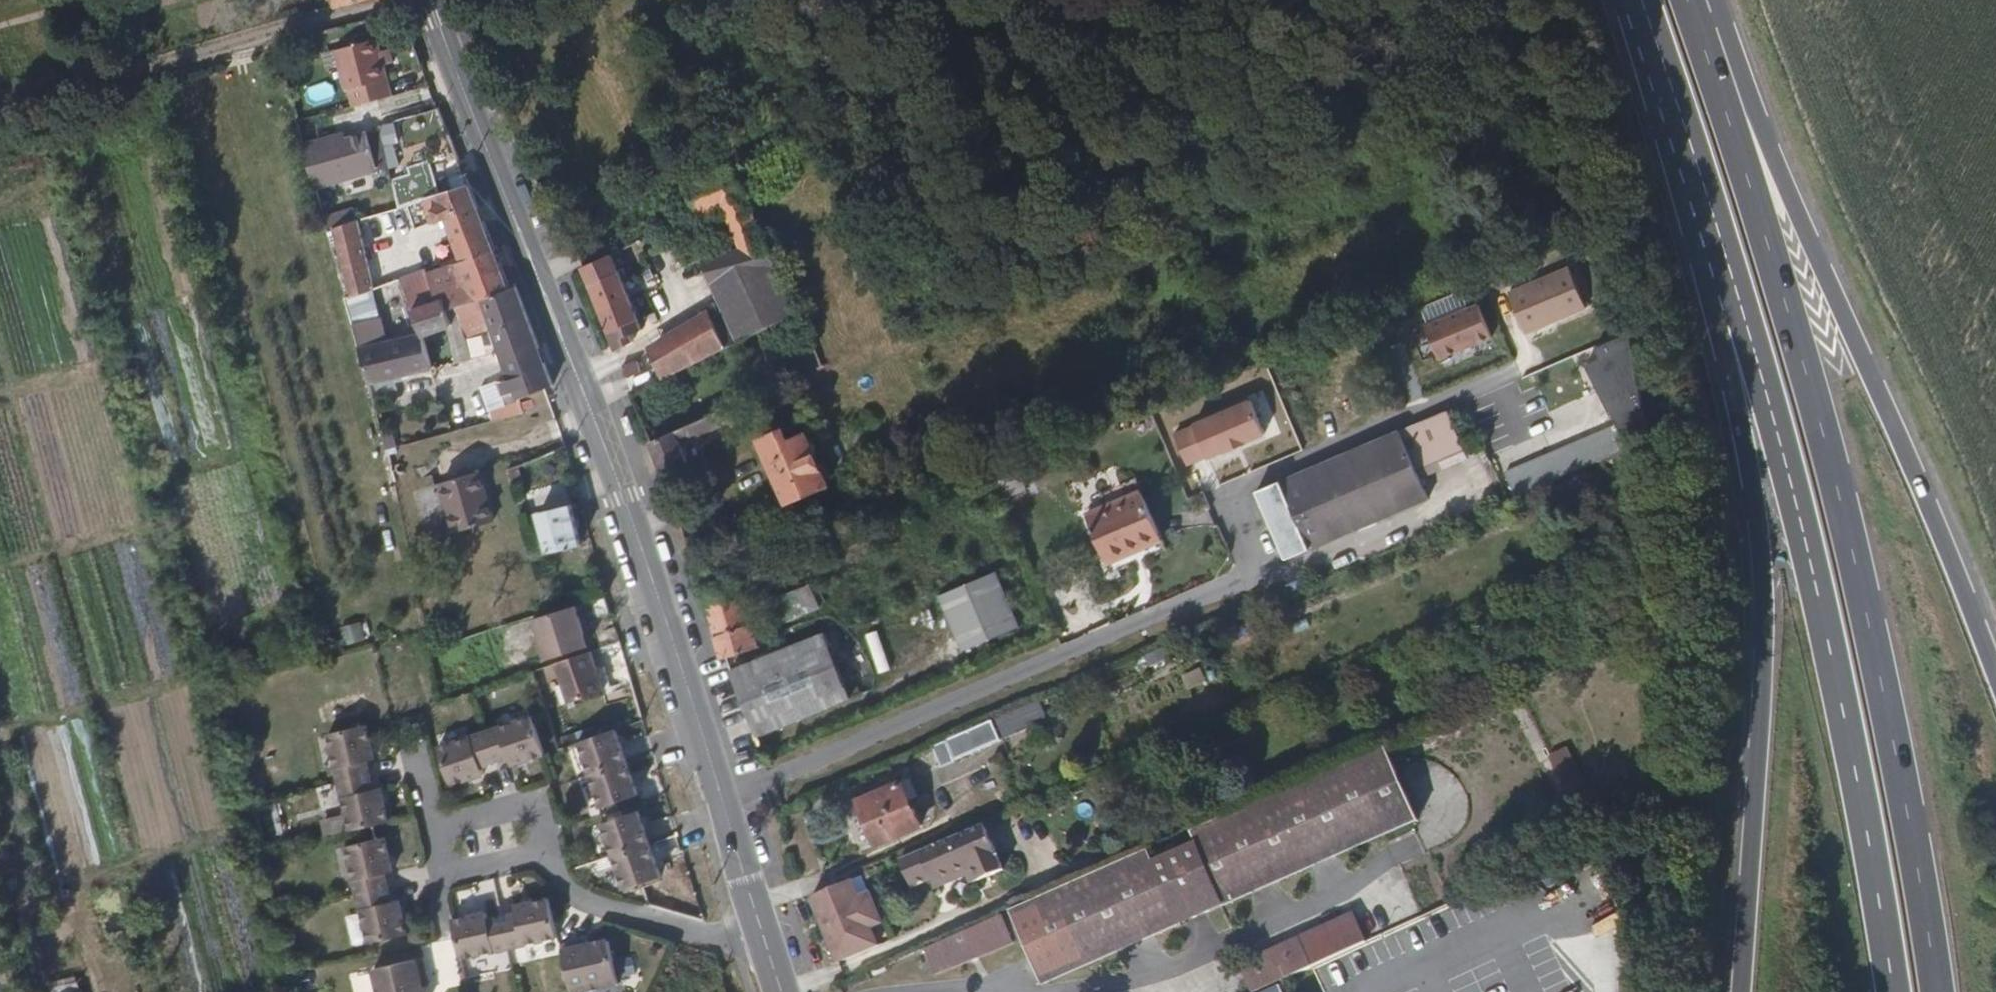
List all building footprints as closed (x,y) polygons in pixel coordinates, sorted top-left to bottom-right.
[(317,1),(326,25),(387,7),(385,0),(317,0),(317,1)] [(388,80),(375,37),(333,50),(335,61),(342,91),(348,90),(351,105),(385,94),(382,82),(388,80)] [(373,181),(360,144),(332,154),(328,144),(297,156),(310,203),(373,181)] [(430,198),(425,184),(405,194),(402,189),(397,191),(393,180),(386,182),(398,210),(430,198)] [(776,252),(755,206),(742,182),(696,200),(708,226),(726,217),(746,261),(776,252)] [(467,210),(458,188),(430,198),(398,210),(401,218),(420,212),(421,218),(435,211),(439,220),(467,210)] [(502,293),(467,210),(439,220),(462,280),(433,293),(437,304),(441,320),(454,315),(502,293)] [(374,291),(355,226),(329,235),(347,300),(366,293),(374,291)] [(809,326),(776,252),(746,261),(715,270),(732,320),(720,328),(736,358),(809,326)] [(628,284),(620,266),(590,278),(597,297),(628,284)] [(1587,312),(1569,271),(1508,298),(1527,337),(1587,312)] [(430,307),(422,275),(396,284),(408,318),(430,307)] [(639,309),(631,288),(628,284),(597,297),(606,322),(639,309)] [(546,389),(508,290),(502,293),(454,315),(458,329),(481,321),(504,383),(494,389),(499,399),(507,395),(511,403),(546,389)] [(383,351),(366,293),(347,300),(339,303),(365,390),(425,375),(414,341),(383,351)] [(441,320),(437,304),(430,307),(408,318),(414,341),(425,375),(437,372),(429,339),(443,334),(450,369),(464,366),(453,333),(458,329),(454,315),(441,320)] [(646,327),(639,309),(606,322),(613,340),(646,327)] [(1491,344),(1477,310),(1426,332),(1440,366),(1491,344)] [(640,348),(651,342),(646,327),(613,340),(621,360),(641,350),(640,348)] [(667,388),(736,358),(720,328),(688,345),(654,364),(667,388)] [(648,381),(643,370),(627,378),(631,389),(648,381)] [(1246,380),(1223,393),(1229,405),(1252,392),(1246,380)] [(1247,400),(1191,423),(1192,426),(1206,458),(1206,460),(1262,436),(1247,400)] [(696,429),(686,406),(644,424),(653,447),(696,429)] [(1281,566),(1484,480),(1454,411),(1250,497),(1281,566)] [(695,448),(741,427),(735,412),(696,429),(653,447),(666,486),(694,474),(683,448),(695,448)] [(1503,467),(1514,495),(1621,452),(1609,424),(1503,467)] [(1206,458),(1192,426),(1173,434),(1187,466),(1206,458)] [(392,451),(386,434),(377,437),(383,453),(392,451)] [(831,489),(807,434),(786,443),(782,436),(762,445),(789,509),(831,489)] [(515,488),(508,475),(496,480),(505,494),(515,488)] [(489,527),(473,477),(436,489),(451,540),(489,527)] [(1155,544),(1128,482),(1076,505),(1102,568),(1155,544)] [(575,546),(556,488),(518,500),(523,521),(533,517),(545,556),(575,546)] [(764,624),(759,610),(752,612),(746,595),(757,591),(760,599),(777,592),(774,582),(806,568),(803,559),(699,604),(719,664),(767,644),(759,627),(764,624)] [(1020,623),(996,567),(940,592),(964,648),(1020,623)] [(825,610),(816,587),(774,605),(782,628),(825,610)] [(607,615),(600,597),(570,608),(578,627),(607,615)] [(578,627),(570,608),(529,623),(545,665),(589,648),(578,627)] [(346,643),(367,637),(361,618),(340,625),(346,643)] [(858,701),(832,636),(739,673),(765,740),(858,701)] [(610,700),(593,659),(561,672),(579,713),(610,700)] [(1002,739),(1048,719),(1041,706),(996,725),(1002,739)] [(551,751),(535,714),(489,729),(501,759),(512,756),(517,764),(551,751)] [(935,772),(1004,743),(1002,739),(996,725),(929,754),(935,772)] [(501,759),(489,729),(441,746),(455,784),(488,771),(486,764),(501,759)] [(628,766),(615,734),(578,748),(591,781),(628,766)] [(378,772),(367,736),(327,748),(340,796),(372,787),(369,776),(378,772)] [(1043,988),(1425,820),(1393,744),(1062,890),(919,954),(929,976),(1019,937),(1043,988)] [(641,800),(628,766),(591,781),(604,814),(641,800)] [(920,832),(902,786),(858,803),(876,851),(920,832)] [(392,833),(384,800),(376,802),(372,787),(340,796),(353,844),(392,833)] [(657,847),(643,814),(606,829),(620,861),(657,847)] [(913,894),(972,867),(980,886),(1004,875),(982,826),(900,862),(913,894)] [(670,878),(657,847),(620,861),(634,894),(670,878)] [(399,884),(389,850),(352,860),(363,908),(394,899),(390,886),(399,884)] [(881,933),(867,897),(858,901),(850,884),(806,904),(834,971),(879,952),(873,937),(881,933)] [(453,891),(457,913),(484,908),(480,886),(453,891)] [(415,947),(406,911),(398,914),(394,899),(363,908),(376,958),(415,947)] [(565,942),(554,902),(518,912),(521,921),(508,924),(516,956),(565,942)] [(1252,990),(1364,936),(1350,906),(1238,960),(1252,990)] [(516,956),(508,924),(491,929),(489,920),(457,930),(467,970),(516,956)] [(613,948),(582,957),(580,950),(565,955),(576,991),(621,991),(624,991),(613,948)] [(424,963),(373,975),(378,991),(422,991),(419,983),(428,980),(424,963)] [(866,978),(884,972),(881,967),(865,974),(866,978)] [(866,978),(865,974),(846,982),(849,989),(868,980),(866,978)] [(428,980),(419,983),(422,991),(432,991),(428,980)]
